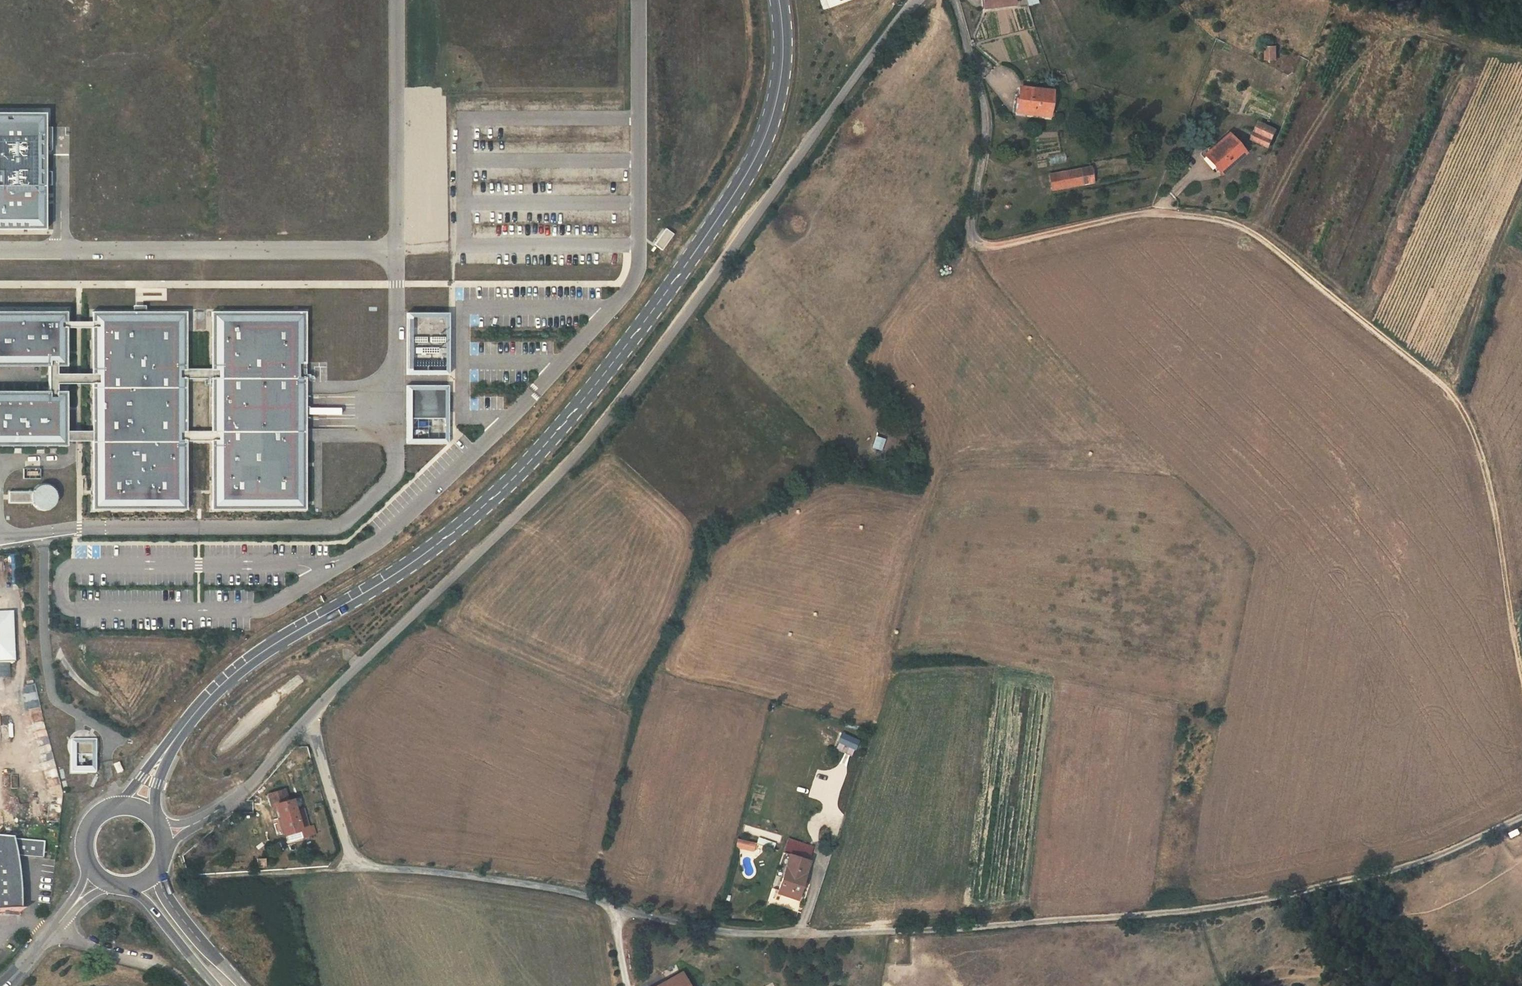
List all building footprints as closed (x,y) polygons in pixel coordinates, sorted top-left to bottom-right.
[(1362,53),(1354,51),(1352,59),(1358,61),(1362,53)] [(1069,65),(1072,80),(1081,77),(1077,63),(1069,65)] [(1072,80),(1075,95),(1085,94),(1081,77),(1072,80)] [(1050,89),(1020,85),(1016,109),(1047,115),(1050,89)] [(0,115),(0,231),(48,230),(48,115),(0,115)] [(1253,139),(1270,145),(1276,128),(1259,123),(1253,139)] [(1248,152),(1228,132),(1206,150),(1225,172),(1248,152)] [(1095,166),(1081,168),(1084,184),(1098,182),(1095,166)] [(1081,168),(1050,172),(1054,189),(1084,184),(1081,168)] [(656,245),(663,250),(675,234),(667,229),(656,245)] [(0,309),(0,365),(68,366),(69,310),(0,309)] [(188,508),(189,310),(95,309),(94,507),(188,508)] [(310,510),(308,312),(211,313),(213,511),(310,510)] [(450,313),(406,313),(406,376),(451,376),(450,313)] [(451,385),(406,385),(406,444),(451,444),(451,385)] [(69,388),(0,387),(0,443),(68,444),(69,388)] [(33,492),(9,492),(9,503),(32,503),(36,509),(44,511),(52,509),(57,503),(57,495),(52,488),(45,486),(38,488),(33,492)] [(14,661),(12,616),(0,616),(0,661),(14,661)] [(844,729),(841,741),(849,743),(853,731),(844,729)] [(97,739),(72,739),(72,771),(97,771),(97,739)] [(119,762),(114,764),(118,773),(123,771),(119,762)] [(285,790),(269,795),(272,806),(277,805),(286,834),(291,833),(293,840),(317,832),(315,825),(311,826),(305,808),(303,809),(299,797),(288,801),(285,790)] [(0,838),(0,912),(21,911),(21,903),(21,889),(20,874),(17,857),(43,859),(45,842),(0,838)] [(736,838),(734,845),(750,850),(752,843),(736,838)] [(789,853),(783,852),(779,864),(786,866),(789,853)] [(789,853),(786,866),(778,890),(788,892),(787,894),(797,897),(808,859),(789,853)] [(683,972),(658,985),(690,985),(683,972)]
